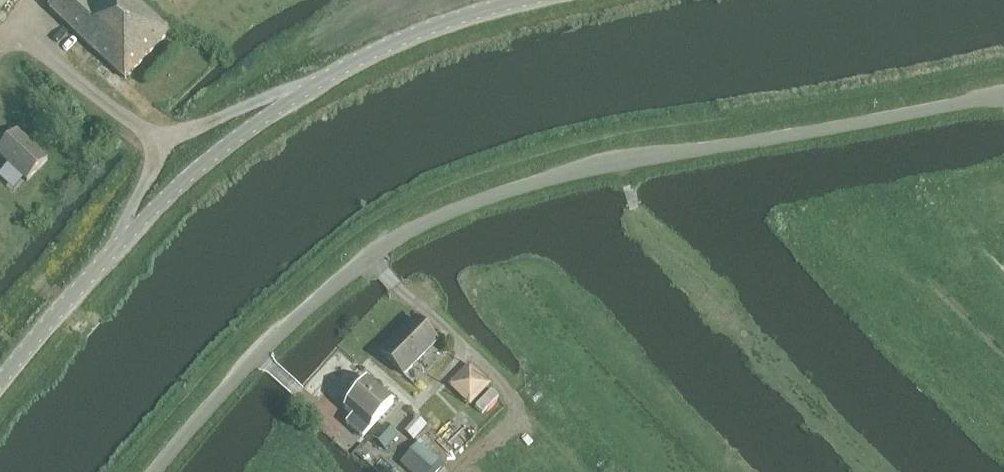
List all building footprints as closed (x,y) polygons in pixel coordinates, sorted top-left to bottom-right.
[(92,5),(87,0),(55,0),(47,7),(124,79),(169,32),(136,0),(97,0),(92,5)] [(48,159),(17,130),(0,148),(0,157),(26,182),(48,159)] [(416,319),(380,355),(392,367),(403,379),(440,343),(416,319)] [(470,404),(492,384),(473,364),(451,384),(470,404)] [(395,405),(385,397),(369,383),(362,391),(353,400),(345,410),(370,432),(378,422),(395,405)] [(419,417),(406,432),(415,440),(428,425),(419,417)] [(446,464),(468,443),(449,422),(437,431),(436,430),(422,443),(421,441),(400,462),(410,471),(439,471),(445,465),(446,464)] [(384,425),(372,439),(384,450),(397,436),(384,425)]
